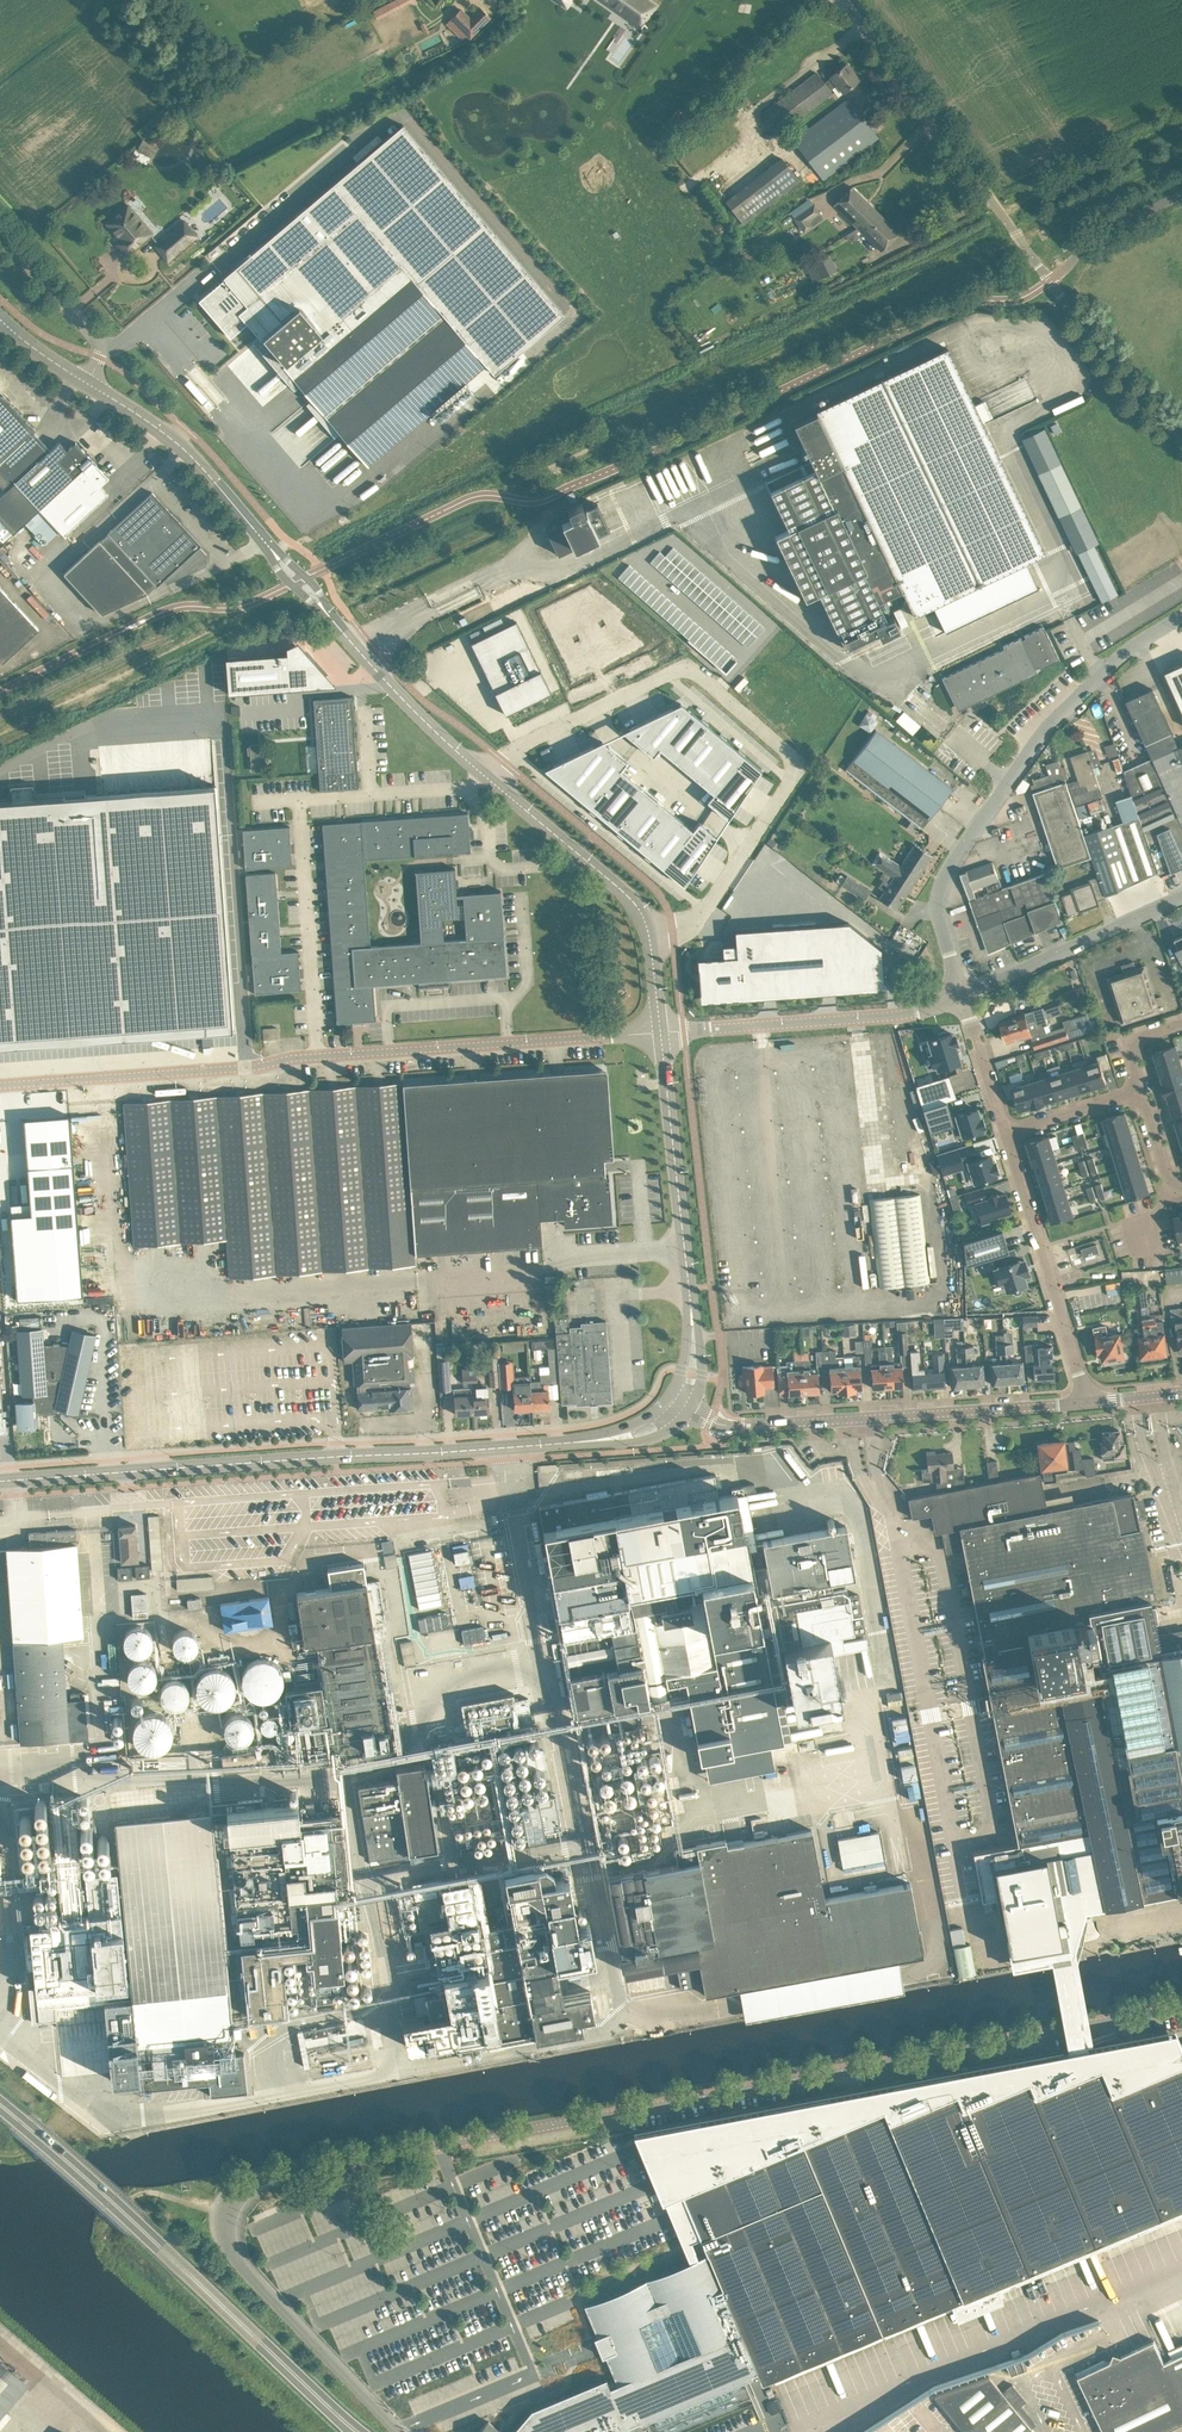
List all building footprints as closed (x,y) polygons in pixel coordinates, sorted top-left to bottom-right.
[(417,2),(417,0),(392,0),(372,7),(375,17),(417,2)] [(640,24),(647,13),(649,15),(657,3),(652,0),(605,0),(640,24)] [(470,37),(490,17),(481,8),(470,19),(461,9),(451,18),(470,37)] [(859,80),(852,71),(846,64),(831,76),(832,77),(824,82),(816,72),(761,115),(778,136),(832,93),(830,90),(838,84),(844,92),(859,80)] [(741,93),(736,97),(743,106),(748,102),(741,93)] [(824,180),(879,137),(849,99),(794,141),(824,180)] [(565,314),(403,124),(224,277),(225,278),(222,281),(223,281),(221,283),(221,282),(219,283),(219,284),(218,286),(217,285),(215,286),(216,287),(214,289),(214,288),(212,289),(213,290),(211,291),(210,291),(199,300),(203,305),(204,304),(205,305),(222,325),(221,326),(231,337),(232,336),(232,335),(233,334),(234,335),(245,325),(244,324),(246,322),(261,339),(264,337),(286,363),(283,366),(368,466),(487,365),(494,374),(565,314)] [(143,138),(137,150),(152,158),(158,146),(143,138)] [(743,225),(799,181),(780,157),(725,200),(743,225)] [(857,227),(875,209),(852,186),(834,204),(857,227)] [(820,212),(814,203),(794,217),(804,232),(823,218),(819,212),(820,212)] [(127,255),(152,233),(128,205),(107,223),(117,235),(118,234),(122,239),(117,244),(127,255)] [(882,251),(899,233),(875,209),(857,227),(882,251)] [(168,261),(197,236),(184,220),(155,245),(168,261)] [(816,280),(837,270),(829,254),(813,261),(815,265),(810,268),(816,280)] [(811,460),(766,482),(789,529),(776,536),(806,599),(819,593),(845,648),(878,633),(881,638),(900,629),(893,617),(888,619),(879,602),(902,591),(902,592),(903,592),(914,616),(1045,553),(948,348),(816,410),(793,421),(811,460)] [(978,368),(979,370),(971,372),(973,381),(1000,375),(997,363),(978,368)] [(1060,406),(1089,393),(1086,387),(1057,400),(1060,406)] [(3,395),(0,394),(0,465),(16,482),(51,450),(51,449),(34,431),(36,430),(3,395)] [(40,508),(93,459),(76,442),(67,450),(59,441),(51,449),(51,450),(16,482),(40,508)] [(65,534),(108,494),(100,485),(109,477),(93,459),(40,508),(66,537),(67,536),(65,534)] [(1059,517),(1081,506),(1060,463),(1038,473),(1059,517)] [(580,500),(579,501),(578,501),(573,491),(566,494),(571,504),(567,506),(568,508),(555,514),(558,522),(546,528),(551,539),(558,554),(610,530),(603,514),(598,504),(585,510),(580,500)] [(64,573),(102,614),(148,592),(156,585),(157,586),(164,580),(167,584),(206,565),(207,555),(200,547),(202,545),(152,492),(64,573)] [(1102,601),(1118,594),(1094,545),(1078,553),(1102,601)] [(660,551),(650,562),(747,647),(765,627),(673,547),(665,556),(660,551)] [(629,564),(618,577),(689,638),(688,639),(726,673),(737,660),(736,660),(737,658),(629,564)] [(591,580),(532,608),(570,686),(663,641),(591,580)] [(3,662),(39,629),(0,587),(0,658),(3,662)] [(517,621),(471,643),(506,714),(552,692),(517,621)] [(1040,669),(1059,660),(1043,626),(1024,635),(1025,638),(1022,639),(1021,637),(1003,646),(1005,645),(1006,647),(942,678),(947,689),(950,688),(960,707),(1019,679),(1020,681),(1038,672),(1036,668),(1039,667),(1040,669)] [(479,629),(470,634),(472,638),(481,633),(479,629)] [(288,653),(226,658),(228,693),(290,689),(290,688),(289,688),(288,677),(327,674),(307,652),(298,642),(287,647),(288,653)] [(1165,671),(1181,708),(1181,664),(1165,671)] [(1153,759),(1179,747),(1153,688),(1127,700),(1153,758),(1153,759)] [(358,788),(359,788),(353,696),(313,699),(320,791),(321,791),(321,790),(358,787),(358,788)] [(637,724),(623,731),(653,756),(660,748),(714,793),(708,801),(729,819),(738,804),(751,785),(761,769),(743,755),(737,750),(725,740),(719,735),(707,724),(701,719),(688,708),(681,703),(657,715),(637,724)] [(903,709),(894,719),(912,734),(921,724),(903,709)] [(877,720),(866,713),(859,724),(870,731),(877,720)] [(910,804),(929,819),(953,788),(876,730),(846,770),(903,814),(910,804)] [(552,767),(548,772),(684,885),(694,870),(707,851),(717,836),(699,822),(693,829),(620,769),(627,761),(602,741),(580,752),(559,762),(552,765),(552,767)] [(1115,743),(1105,745),(1108,756),(1118,754),(1115,743)] [(1179,747),(1153,759),(1164,783),(1181,821),(1181,823),(1181,746),(1179,747)] [(1076,805),(1103,796),(1093,766),(1092,767),(1091,763),(1093,763),(1092,760),(1091,760),(1088,750),(1071,756),(1081,785),(1070,788),(1076,805)] [(1119,757),(1113,759),(1118,772),(1124,770),(1119,757)] [(1164,783),(1153,759),(1153,758),(1124,771),(1132,795),(1133,794),(1134,797),(1164,783)] [(1085,835),(1063,771),(1059,760),(1046,764),(1049,774),(1033,779),(1037,791),(1034,792),(1037,803),(1059,867),(1093,856),(1085,835)] [(1181,821),(1164,783),(1134,797),(1140,816),(1161,875),(1161,876),(1162,875),(1161,873),(1178,865),(1179,867),(1181,866),(1181,823),(1181,821)] [(216,785),(34,799),(33,784),(11,786),(12,800),(0,801),(0,1046),(234,1029),(216,785)] [(1133,794),(1132,795),(1117,800),(1124,821),(1140,816),(1134,797),(1133,794)] [(1024,805),(1022,805),(1016,807),(1018,814),(1026,811),(1024,805)] [(473,829),(469,829),(468,813),(362,820),(322,823),(325,862),(332,948),(334,987),(337,1023),(376,1020),(374,985),(419,981),(419,988),(450,986),(450,979),(505,975),(506,976),(507,976),(501,890),(499,890),(499,891),(456,894),(455,869),(456,869),(455,868),(454,868),(416,870),(421,942),(370,946),(364,859),(415,855),(453,853),(471,852),(470,838),(473,838),(473,829)] [(1159,871),(1161,875),(1140,816),(1124,821),(1144,878),(1159,871)] [(1106,895),(1144,878),(1124,821),(1085,835),(1093,856),(1106,895)] [(256,867),(292,864),(289,827),(290,827),(290,826),(243,829),(246,868),(256,868),(256,867)] [(995,836),(1001,833),(999,827),(992,829),(995,836)] [(931,854),(921,848),(915,844),(902,864),(894,859),(893,860),(879,851),(871,863),(893,877),(894,877),(902,882),(900,887),(907,892),(931,854)] [(989,893),(1002,889),(993,862),(985,865),(985,864),(967,871),(967,870),(961,872),(961,871),(960,871),(970,901),(972,900),(972,899),(976,898),(973,889),(986,885),(989,893)] [(299,952),(299,951),(281,952),(276,872),(246,874),(252,954),(255,993),(302,990),(302,988),(301,989),(298,952),(299,952)] [(840,873),(834,883),(818,872),(813,880),(823,887),(826,883),(850,899),(854,892),(865,899),(870,891),(847,875),(846,877),(840,873)] [(1030,909),(1057,900),(1048,872),(1002,889),(989,893),(976,898),(972,899),(972,900),(978,917),(976,918),(980,929),(1030,911),(1030,909)] [(1106,897),(1102,886),(1099,876),(1089,879),(1090,882),(1072,888),(1073,892),(1062,895),(1069,915),(1082,911),(1081,908),(1087,906),(1087,908),(1099,904),(1098,900),(1106,897)] [(896,908),(907,892),(900,887),(902,882),(894,877),(893,877),(880,898),(896,908)] [(992,951),(1063,920),(1057,900),(1030,909),(1030,911),(980,929),(988,949),(992,951)] [(724,956),(698,959),(699,977),(700,1001),(739,999),(884,988),(881,948),(849,922),(735,930),(736,944),(723,945),(724,956)] [(1145,966),(1136,969),(1134,961),(1122,964),(1124,972),(1108,978),(1122,1022),(1141,1017),(1148,1014),(1159,1011),(1145,966)] [(1087,999),(1087,997),(1082,986),(1060,995),(1066,1008),(1087,999)] [(1019,1001),(1023,1009),(1033,1004),(1030,996),(1019,1001)] [(1047,1017),(1065,1011),(1063,1003),(1044,1009),(1043,1007),(1015,1016),(1015,1017),(1001,1022),(1004,1032),(1047,1018),(1047,1017)] [(1093,1030),(1089,1019),(1088,1013),(1063,1021),(1064,1026),(1052,1030),(1050,1023),(1049,1023),(1047,1018),(1004,1032),(1007,1042),(1021,1037),(1022,1039),(1031,1035),(1035,1048),(1093,1030)] [(263,1027),(263,1037),(276,1037),(276,1027),(263,1027)] [(931,1038),(928,1040),(929,1041),(933,1053),(930,1054),(934,1066),(936,1065),(938,1069),(960,1062),(955,1044),(957,1043),(954,1034),(952,1035),(951,1032),(948,1033),(947,1031),(938,1033),(939,1036),(935,1037),(935,1036),(931,1037),(931,1038)] [(1158,1064),(1180,1058),(1176,1045),(1154,1052),(1158,1064)] [(1103,1070),(1110,1068),(1106,1053),(1097,1056),(1099,1061),(1100,1061),(1103,1070)] [(1181,1071),(1181,1065),(1180,1058),(1158,1064),(1162,1077),(1181,1071)] [(1087,1065),(1086,1059),(1072,1063),(1074,1069),(1075,1069),(1082,1091),(1094,1087),(1087,1065)] [(1106,1083),(1103,1070),(1100,1061),(1099,1061),(1087,1065),(1094,1087),(1106,1083)] [(1060,1064),(1048,1068),(1050,1076),(1057,1098),(1069,1094),(1062,1072),(1060,1064)] [(601,1071),(603,1071),(603,1069),(404,1084),(404,1082),(403,1082),(310,1089),(124,1103),(134,1245),(227,1238),(230,1277),(415,1263),(415,1254),(542,1245),(540,1219),(564,1217),(564,1225),(612,1222),(609,1174),(605,1174),(604,1161),(604,1159),(609,1158),(609,1157),(607,1157),(601,1071)] [(1069,1094),(1082,1091),(1075,1069),(1074,1069),(1062,1072),(1069,1094)] [(1181,1084),(1181,1071),(1162,1077),(1164,1084),(1162,1084),(1164,1090),(1181,1084)] [(1021,1072),(1010,1075),(1012,1082),(1016,1096),(1015,1097),(1019,1110),(1032,1106),(1025,1084),(1026,1084),(1024,1078),(1023,1079),(1021,1072)] [(949,1074),(915,1085),(922,1108),(947,1101),(957,1097),(949,1074)] [(1045,1102),(1057,1098),(1050,1076),(1038,1080),(1045,1102)] [(1045,1102),(1038,1080),(1026,1084),(1025,1084),(1032,1106),(1032,1107),(1045,1103),(1045,1102)] [(1015,1097),(1016,1096),(1012,1082),(1008,1083),(1003,1085),(1008,1099),(1015,1097)] [(1181,1098),(1181,1084),(1164,1090),(1166,1095),(1168,1094),(1168,1096),(1170,1101),(1181,1098)] [(1170,1101),(1174,1114),(1181,1112),(1181,1098),(1170,1101)] [(963,1136),(972,1133),(972,1135),(974,1134),(974,1133),(983,1130),(983,1128),(985,1127),(981,1117),(979,1117),(977,1109),(952,1116),(947,1101),(922,1108),(930,1132),(959,1123),(963,1136)] [(1108,1132),(1129,1126),(1125,1112),(1104,1119),(1108,1132)] [(31,1213),(11,1215),(17,1299),(84,1294),(70,1116),(24,1120),(31,1213)] [(1112,1145),(1133,1138),(1129,1126),(1108,1132),(1112,1145)] [(1032,1155),(1053,1149),(1049,1135),(1028,1142),(1032,1155)] [(1116,1158),(1137,1152),(1133,1138),(1112,1145),(1116,1158)] [(958,1147),(937,1154),(943,1173),(964,1167),(963,1163),(958,1147)] [(1036,1168),(1057,1162),(1053,1149),(1032,1155),(1036,1168)] [(1120,1171),(1141,1164),(1137,1152),(1116,1158),(1120,1171)] [(990,1154),(963,1163),(964,1167),(964,1168),(970,1166),(974,1182),(980,1180),(997,1175),(996,1173),(998,1172),(995,1161),(993,1161),(990,1154)] [(1040,1181),(1061,1175),(1057,1162),(1036,1168),(1040,1181)] [(1124,1184),(1145,1177),(1141,1164),(1120,1171),(1124,1184)] [(1044,1195),(1065,1188),(1061,1175),(1040,1181),(1044,1195)] [(1128,1198),(1149,1191),(1145,1177),(1124,1184),(1127,1195),(1128,1198)] [(976,1202),(982,1222),(993,1219),(992,1216),(1010,1211),(1005,1193),(997,1195),(997,1193),(989,1196),(990,1197),(987,1198),(983,1187),(984,1187),(983,1186),(965,1192),(965,1193),(969,1205),(976,1202)] [(1048,1207),(1069,1201),(1065,1188),(1044,1195),(1048,1207)] [(920,1193),(869,1199),(879,1287),(930,1281),(920,1193)] [(1052,1221),(1073,1214),(1069,1201),(1048,1207),(1052,1221)] [(1008,1250),(1002,1228),(963,1240),(964,1264),(992,1256),(996,1268),(995,1268),(999,1282),(1004,1280),(1006,1289),(1011,1288),(1012,1291),(1012,1292),(1013,1292),(1013,1293),(1014,1294),(1015,1294),(1016,1294),(1017,1294),(1018,1294),(1019,1294),(1020,1293),(1021,1293),(1021,1292),(1022,1291),(1022,1290),(1022,1289),(1022,1288),(1021,1285),(1026,1284),(1023,1274),(1028,1273),(1024,1259),(1019,1261),(1018,1259),(1017,1260),(1014,1248),(1008,1250)] [(1097,1244),(1082,1248),(1084,1256),(1099,1251),(1097,1244)] [(1181,1282),(1181,1267),(1166,1269),(1168,1284),(1181,1282)] [(1120,1280),(1106,1283),(1108,1291),(1121,1288),(1120,1280)] [(1152,1334),(1149,1307),(1146,1290),(1141,1290),(1143,1316),(1144,1326),(1135,1328),(1136,1337),(1139,1337),(1141,1357),(1155,1355),(1154,1348),(1155,1348),(1154,1341),(1152,1341),(1151,1334),(1152,1334)] [(1168,1353),(1165,1332),(1162,1306),(1149,1307),(1152,1334),(1151,1334),(1152,1341),(1154,1341),(1155,1348),(1154,1348),(1155,1355),(1168,1353)] [(1171,1309),(1172,1312),(1173,1324),(1176,1324),(1176,1321),(1181,1320),(1181,1307),(1171,1309)] [(6,1325),(17,1324),(16,1313),(5,1313),(6,1325)] [(607,1320),(595,1321),(581,1322),(581,1325),(569,1326),(569,1315),(555,1315),(556,1332),(557,1347),(560,1383),(561,1404),(612,1400),(607,1320)] [(1037,1315),(1022,1316),(1023,1326),(1037,1325),(1037,1315)] [(36,1329),(35,1317),(21,1318),(22,1330),(18,1330),(23,1395),(33,1394),(34,1401),(17,1402),(18,1416),(19,1427),(37,1425),(36,1414),(48,1413),(43,1343),(42,1328),(36,1329)] [(982,1319),(963,1319),(964,1334),(982,1334),(982,1319)] [(436,1335),(435,1327),(435,1320),(342,1326),(344,1361),(355,1361),(356,1374),(358,1391),(357,1391),(358,1397),(359,1409),(389,1407),(389,1409),(413,1407),(412,1395),(411,1386),(416,1386),(413,1336),(436,1335)] [(906,1321),(908,1342),(915,1342),(914,1320),(906,1321)] [(908,1352),(908,1342),(906,1321),(897,1321),(898,1352),(908,1352)] [(935,1337),(944,1336),(943,1321),(934,1322),(935,1337)] [(943,1321),(944,1336),(954,1336),(953,1321),(943,1321)] [(855,1324),(843,1325),(844,1336),(855,1335),(855,1324)] [(1125,1356),(1122,1344),(1120,1333),(1108,1336),(1106,1325),(1094,1327),(1099,1351),(1099,1350),(1102,1350),(1104,1360),(1125,1356)] [(75,1416),(76,1417),(77,1417),(76,1416),(76,1412),(78,1412),(95,1335),(74,1330),(70,1345),(60,1344),(60,1342),(53,1342),(53,1343),(43,1343),(48,1413),(56,1413),(59,1412),(62,1413),(64,1413),(67,1413),(70,1414),(73,1416),(75,1416)] [(1007,1382),(1005,1342),(1004,1342),(1003,1334),(995,1334),(996,1353),(1000,1353),(1000,1363),(990,1363),(991,1383),(1007,1382)] [(532,1408),(549,1407),(548,1389),(548,1384),(560,1383),(557,1347),(556,1347),(555,1338),(531,1340),(532,1349),(548,1348),(549,1366),(539,1367),(540,1380),(530,1381),(532,1408)] [(871,1338),(863,1339),(864,1352),(872,1351),(871,1338)] [(1022,1361),(1011,1362),(1010,1353),(1014,1352),(1013,1342),(1005,1342),(1007,1382),(1024,1381),(1022,1361)] [(893,1362),(893,1353),(892,1345),(885,1346),(888,1386),(904,1385),(902,1361),(893,1362)] [(982,1364),(971,1365),(970,1356),(974,1356),(973,1345),(965,1346),(967,1385),(984,1384),(982,1364)] [(1033,1361),(1033,1368),(1034,1380),(1054,1379),(1052,1345),(1037,1346),(1038,1360),(1033,1361)] [(873,1387),(888,1386),(885,1346),(879,1346),(880,1362),(871,1363),(873,1387)] [(951,1386),(967,1385),(965,1346),(955,1346),(957,1366),(950,1366),(951,1386)] [(926,1388),(925,1369),(919,1369),(918,1360),(921,1359),(920,1349),(910,1350),(913,1389),(926,1388)] [(804,1392),(802,1352),(801,1352),(801,1350),(794,1350),(794,1360),(788,1360),(786,1362),(787,1371),(778,1372),(779,1391),(788,1391),(789,1393),(804,1392)] [(844,1356),(835,1357),(835,1350),(823,1351),(823,1365),(829,1364),(831,1389),(830,1390),(838,1390),(838,1392),(847,1391),(845,1363),(844,1363),(844,1356)] [(809,1359),(808,1359),(808,1352),(802,1352),(804,1392),(820,1391),(818,1367),(810,1368),(809,1359)] [(926,1388),(929,1388),(946,1387),(943,1353),(933,1354),(934,1368),(925,1369),(926,1388)] [(862,1387),(861,1375),(860,1355),(853,1356),(853,1363),(845,1363),(847,1391),(856,1391),(855,1388),(863,1388),(862,1387)] [(449,1359),(438,1360),(440,1390),(451,1389),(449,1359)] [(514,1386),(514,1382),(512,1362),(498,1363),(499,1363),(500,1387),(514,1386)] [(774,1385),(773,1374),(772,1366),(762,1366),(762,1365),(745,1366),(743,1366),(744,1375),(740,1375),(741,1384),(740,1384),(747,1384),(747,1393),(764,1391),(764,1387),(774,1386),(774,1385)] [(456,1414),(473,1413),(470,1366),(469,1367),(469,1369),(464,1369),(464,1375),(462,1375),(463,1387),(454,1388),(456,1414)] [(487,1386),(476,1387),(472,1387),(472,1382),(477,1381),(476,1366),(470,1366),(473,1413),(489,1411),(487,1386)] [(499,1369),(490,1370),(491,1386),(500,1385),(499,1369)] [(531,1408),(532,1408),(530,1381),(514,1382),(514,1386),(514,1392),(515,1410),(524,1409),(524,1411),(531,1411),(531,1408)] [(1120,1443),(1119,1430),(1103,1432),(1103,1442),(1101,1442),(1103,1459),(1125,1457),(1124,1443),(1120,1443)] [(1067,1470),(1064,1452),(1063,1440),(1039,1443),(1043,1472),(1044,1481),(1056,1480),(1055,1472),(1067,1470)] [(1082,1468),(1081,1458),(1079,1440),(1068,1441),(1070,1450),(1073,1449),(1075,1469),(1082,1468)] [(928,1468),(923,1469),(924,1482),(936,1481),(937,1490),(965,1484),(964,1479),(955,1480),(952,1452),(935,1453),(935,1451),(926,1451),(928,1468)] [(1081,1458),(1082,1468),(1085,1468),(1086,1475),(1096,1474),(1093,1457),(1081,1458)] [(996,1460),(987,1461),(987,1462),(990,1480),(989,1480),(999,1479),(999,1478),(998,1478),(996,1461),(996,1460)] [(908,1498),(912,1517),(956,1508),(960,1526),(959,1526),(984,1653),(981,1653),(989,1695),(977,1697),(981,1714),(993,1712),(1016,1834),(1018,1843),(999,1846),(973,1851),(982,1899),(1000,1896),(1003,1916),(1000,1917),(1000,1920),(1004,1919),(1008,1940),(1013,1967),(1052,1960),(1071,1957),(1075,1945),(1078,1933),(1084,1910),(1094,1908),(1095,1913),(1105,1911),(1104,1906),(1104,1907),(1143,1900),(1143,1898),(1157,1895),(1157,1897),(1167,1895),(1167,1894),(1177,1892),(1177,1893),(1181,1892),(1181,1630),(1155,1635),(1153,1625),(1159,1624),(1156,1607),(1150,1608),(1148,1598),(1156,1597),(1141,1527),(1139,1528),(1137,1515),(1142,1514),(1139,1499),(1134,1500),(1132,1493),(1047,1509),(1040,1472),(908,1498)] [(586,1497),(539,1506),(552,1578),(559,1612),(572,1610),(573,1616),(560,1618),(563,1637),(607,1629),(608,1631),(564,1639),(578,1712),(688,1692),(700,1758),(704,1757),(770,1744),(791,1740),(784,1704),(778,1705),(775,1690),(787,1687),(784,1671),(772,1673),(765,1631),(777,1629),(780,1647),(782,1647),(792,1698),(839,1690),(832,1651),(867,1644),(866,1637),(842,1641),(841,1636),(866,1631),(859,1594),(847,1596),(845,1586),(833,1589),(831,1578),(855,1574),(846,1525),(833,1527),(833,1524),(834,1523),(834,1521),(833,1520),(832,1518),(830,1518),(829,1519),(828,1520),(827,1522),(828,1524),(829,1525),(830,1528),(763,1540),(756,1540),(755,1539),(753,1540),(746,1541),(737,1494),(744,1492),(756,1490),(754,1483),(731,1487),(732,1494),(718,1496),(714,1474),(608,1493),(607,1490),(586,1494),(586,1497)] [(119,1525),(122,1562),(138,1561),(136,1524),(119,1525)] [(77,1544),(76,1529),(53,1530),(29,1532),(30,1547),(7,1548),(8,1560),(22,1742),(89,1737),(88,1723),(88,1724),(85,1692),(71,1693),(71,1700),(66,1700),(63,1663),(66,1663),(65,1650),(62,1650),(62,1638),(84,1636),(77,1544)] [(396,1565),(395,1555),(405,1554),(402,1537),(380,1540),(384,1566),(396,1565)] [(432,1549),(409,1553),(419,1608),(443,1604),(432,1549)] [(331,1587),(297,1592),(299,1604),(305,1645),(320,1642),(336,1755),(393,1746),(386,1697),(384,1685),(383,1685),(373,1622),(386,1620),(379,1579),(367,1581),(364,1562),(328,1568),(331,1587)] [(149,1564),(135,1565),(136,1578),(150,1577),(149,1564)] [(133,1578),(132,1566),(118,1567),(118,1579),(133,1578)] [(213,1576),(176,1577),(177,1588),(213,1587),(213,1576)] [(132,1594),(134,1617),(148,1616),(146,1593),(132,1594)] [(269,1596),(220,1603),(225,1630),(273,1623),(269,1596)] [(200,1597),(187,1599),(189,1608),(202,1606),(200,1597)] [(216,1608),(209,1609),(211,1623),(218,1622),(216,1608)] [(446,1612),(418,1617),(420,1631),(449,1626),(446,1612)] [(483,1625),(461,1629),(464,1644),(486,1640),(483,1625)] [(154,1643),(154,1638),(153,1634),(150,1630),(144,1626),(139,1626),(133,1628),(130,1631),(128,1634),(126,1639),(127,1644),(128,1648),(132,1652),(137,1654),(142,1655),(146,1653),(150,1650),(153,1647),(154,1643)] [(181,1653),(185,1654),(189,1654),(193,1652),(197,1648),(198,1644),(198,1639),(197,1635),(194,1632),(190,1629),(186,1629),(182,1629),(178,1631),(175,1634),(173,1638),(173,1643),(174,1647),(177,1651),(181,1653)] [(454,1632),(426,1634),(427,1648),(456,1646),(454,1632)] [(400,1642),(403,1664),(414,1663),(411,1640),(400,1642)] [(228,1654),(208,1657),(210,1667),(230,1663),(228,1654)] [(259,1699),(264,1699),(269,1698),(273,1696),(277,1694),(279,1691),(281,1688),(282,1684),(283,1681),(283,1677),(282,1673),(280,1670),(278,1666),(275,1662),(273,1661),(269,1659),(265,1658),(260,1658),(256,1659),(253,1661),(249,1663),(247,1665),(245,1668),(243,1671),(242,1675),(242,1680),(243,1685),(245,1690),(248,1694),(251,1696),(255,1698),(259,1699)] [(519,1659),(464,1669),(468,1691),(523,1682),(519,1659)] [(157,1678),(157,1672),(156,1668),(153,1664),(147,1660),(141,1660),(136,1662),(134,1663),(131,1667),(129,1670),(129,1674),(130,1680),(132,1683),(135,1686),(138,1688),(142,1688),(145,1688),(149,1687),(152,1684),(155,1682),(157,1678)] [(216,1706),(220,1706),(223,1705),(224,1704),(227,1703),(230,1701),(232,1698),(234,1694),(235,1691),(236,1688),(236,1683),(235,1679),(234,1677),(232,1674),(230,1672),(228,1670),(225,1668),(222,1667),(219,1667),(216,1667),(213,1667),(209,1667),(206,1669),(200,1673),(198,1675),(197,1679),(196,1682),(196,1686),(196,1690),(197,1694),(199,1698),(202,1701),(206,1703),(208,1705),(212,1706),(216,1706)] [(292,1679),(290,1669),(283,1671),(285,1680),(292,1679)] [(11,1688),(11,1674),(0,1673),(0,1688),(11,1688)] [(189,1696),(190,1692),(189,1688),(188,1685),(184,1681),(179,1678),(174,1678),(169,1679),(165,1681),(163,1685),(161,1690),(161,1695),(163,1700),(168,1705),(173,1706),(179,1706),(184,1703),(187,1700),(189,1696)] [(901,1690),(886,1693),(888,1700),(902,1698),(901,1690)] [(15,1698),(8,1699),(9,1713),(16,1713),(15,1698)] [(903,1701),(889,1704),(892,1721),(906,1718),(903,1701)] [(259,1709),(259,1711),(260,1712),(261,1714),(263,1714),(265,1714),(267,1713),(268,1711),(268,1709),(267,1707),(266,1706),(264,1705),(262,1706),(260,1707),(259,1709)] [(134,1726),(134,1730),(134,1734),(135,1739),(137,1742),(139,1746),(143,1748),(146,1750),(151,1751),(155,1751),(159,1750),(163,1749),(166,1746),(169,1743),(171,1739),(172,1735),(173,1731),(172,1727),(171,1723),(168,1719),(165,1716),(162,1714),(158,1713),(154,1712),(149,1712),(145,1714),(142,1716),(138,1719),(136,1722),(134,1726)] [(254,1733),(255,1728),(255,1724),(253,1720),(250,1716),(245,1714),(240,1713),(234,1715),(231,1717),(229,1720),(227,1725),(227,1731),(228,1735),(231,1739),(235,1741),(240,1742),(245,1742),(249,1740),(252,1737),(254,1733)] [(309,1722),(310,1720),(310,1718),(310,1716),(308,1714),(306,1713),(304,1713),(302,1713),(300,1715),(299,1717),(299,1720),(300,1722),(301,1724),(303,1725),(305,1724),(307,1724),(309,1722)] [(113,1718),(112,1720),(113,1722),(115,1724),(117,1724),(119,1724),(120,1723),(121,1721),(121,1719),(121,1717),(119,1716),(117,1715),(115,1715),(114,1717),(113,1718)] [(276,1730),(278,1726),(277,1722),(276,1719),(273,1716),(268,1716),(265,1717),(263,1718),(261,1721),(260,1725),(262,1729),(265,1732),(269,1733),(273,1732),(276,1730)] [(906,1720),(892,1722),(895,1740),(910,1737),(906,1720)] [(312,1726),(298,1728),(303,1759),(316,1757),(312,1726)] [(114,1730),(113,1732),(114,1734),(115,1736),(117,1736),(119,1736),(121,1736),(122,1734),(123,1732),(123,1730),(122,1728),(120,1727),(118,1727),(116,1727),(115,1728),(114,1730)] [(587,1740),(587,1742),(588,1744),(589,1745),(591,1746),(594,1746),(595,1745),(597,1743),(597,1741),(597,1739),(596,1737),(594,1736),(592,1736),(589,1736),(588,1738),(587,1740)] [(911,1745),(897,1748),(900,1765),(914,1762),(911,1745)] [(481,1752),(481,1754),(482,1756),(483,1758),(485,1759),(487,1759),(489,1758),(490,1756),(491,1754),(491,1752),(490,1750),(489,1749),(486,1749),(484,1749),(483,1750),(481,1752)] [(267,1750),(222,1755),(224,1771),(269,1767),(267,1750)] [(590,1754),(590,1756),(590,1758),(591,1760),(593,1761),(595,1761),(597,1761),(599,1759),(600,1757),(600,1755),(599,1753),(598,1752),(596,1751),(593,1751),(591,1752),(590,1754)] [(602,1765),(601,1767),(601,1769),(602,1771),(604,1773),(606,1773),(608,1773),(610,1772),(611,1770),(612,1768),(611,1765),(610,1764),(608,1763),(606,1762),(603,1763),(602,1765)] [(397,1779),(358,1785),(362,1813),(363,1815),(370,1859),(371,1864),(379,1863),(379,1861),(384,1860),(410,1856),(410,1853),(427,1850),(438,1848),(427,1775),(425,1763),(395,1767),(397,1779)] [(915,1764),(901,1768),(902,1773),(916,1770),(915,1764)] [(916,1771),(902,1774),(904,1781),(918,1778),(916,1771)] [(913,1784),(907,1785),(910,1799),(915,1798),(913,1784)] [(622,1793),(622,1795),(623,1798),(624,1800),(627,1801),(629,1801),(632,1801),(634,1799),(635,1797),(636,1795),(635,1792),(634,1790),(632,1788),(630,1788),(627,1788),(625,1789),(623,1791),(622,1793)] [(602,1797),(602,1799),(603,1802),(604,1804),(606,1805),(609,1805),(611,1805),(613,1803),(615,1801),(615,1799),(615,1796),(614,1794),(612,1792),(610,1792),(607,1792),(605,1793),(603,1794),(602,1797)] [(555,1793),(505,1802),(512,1842),(563,1833),(555,1793)] [(51,1923),(24,1925),(26,1947),(32,1946),(33,1950),(26,1951),(28,1967),(34,1967),(38,2007),(104,2001),(112,2080),(140,2077),(141,2090),(209,2083),(210,2095),(248,2092),(244,2052),(235,2053),(211,1822),(223,1821),(223,1830),(229,1829),(231,1855),(226,1856),(227,1866),(232,1865),(235,1887),(229,1888),(232,1911),(237,1910),(240,1939),(255,1938),(255,1937),(310,1931),(310,1940),(241,1947),(248,2016),(287,2012),(282,1956),(306,1954),(307,1962),(313,1962),(318,2009),(334,2007),(331,1977),(345,1976),(341,1940),(353,1939),(350,1912),(353,1912),(354,1921),(361,1920),(360,1908),(350,1909),(349,1903),(337,1904),(335,1882),(352,1880),(352,1879),(347,1880),(340,1810),(299,1815),(298,1803),(286,1804),(285,1798),(273,1799),(274,1805),(263,1806),(262,1798),(238,1801),(239,1809),(212,1812),(196,1813),(175,1825),(170,1817),(170,1816),(115,1821),(116,1837),(130,1979),(92,1983),(74,1795),(50,1797),(55,1853),(36,1855),(38,1871),(24,1873),(26,1889),(59,1886),(61,1916),(51,1917),(51,1923)] [(35,1803),(35,1805),(35,1808),(36,1810),(38,1811),(40,1812),(43,1811),(45,1810),(46,1808),(47,1806),(46,1804),(45,1802),(43,1800),(41,1800),(39,1800),(37,1801),(35,1803)] [(37,1818),(37,1820),(37,1822),(39,1824),(41,1825),(43,1825),(46,1824),(47,1823),(49,1821),(49,1818),(48,1816),(46,1814),(44,1813),(42,1813),(40,1814),(38,1815),(37,1818)] [(21,1818),(20,1820),(20,1822),(21,1824),(23,1826),(25,1827),(27,1827),(29,1826),(31,1824),(32,1822),(32,1819),(31,1817),(29,1816),(27,1815),(25,1815),(22,1816),(21,1818)] [(81,1826),(81,1829),(81,1831),(82,1833),(84,1834),(87,1835),(89,1834),(91,1833),(92,1831),(93,1829),(92,1826),(91,1824),(89,1823),(87,1823),(84,1823),(82,1824),(81,1826)] [(39,1829),(38,1832),(38,1834),(39,1836),(41,1838),(43,1839),(45,1839),(47,1838),(49,1836),(50,1834),(50,1832),(49,1829),(47,1828),(45,1827),(43,1827),(41,1828),(39,1829)] [(21,1833),(21,1835),(22,1838),(24,1839),(26,1840),(28,1841),(31,1840),(32,1838),(33,1836),(33,1833),(33,1831),(31,1829),(29,1828),(26,1828),(24,1829),(22,1831),(21,1833)] [(679,1864),(608,1876),(626,1971),(698,1957),(705,1994),(740,1988),(901,1958),(923,1954),(910,1882),(877,1888),(876,1883),(864,1886),(865,1890),(825,1897),(813,1829),(727,1845),(726,1840),(676,1848),(679,1864)] [(879,1831),(838,1838),(843,1866),(884,1859),(879,1831)] [(618,1837),(617,1839),(618,1841),(619,1843),(621,1844),(623,1845),(625,1844),(627,1843),(628,1841),(628,1838),(627,1836),(626,1835),(624,1834),(621,1834),(619,1835),(618,1837)] [(1015,1834),(997,1837),(998,1844),(999,1846),(1018,1843),(1016,1834),(1015,1834)] [(98,1839),(97,1841),(98,1844),(99,1846),(101,1847),(104,1847),(106,1846),(108,1845),(109,1843),(109,1841),(109,1838),(107,1837),(105,1835),(103,1835),(101,1836),(99,1837),(98,1839)] [(613,1836),(606,1838),(610,1856),(617,1855),(613,1836)] [(82,1840),(82,1842),(82,1844),(83,1846),(85,1848),(87,1849),(90,1848),(92,1847),(93,1845),(94,1843),(93,1841),(92,1839),(90,1837),(88,1837),(86,1837),(84,1838),(82,1840)] [(39,1845),(39,1848),(40,1850),(42,1852),(44,1853),(46,1853),(48,1852),(50,1850),(51,1848),(51,1845),(50,1843),(49,1841),(46,1841),(44,1840),(42,1841),(40,1843),(39,1845)] [(23,1846),(23,1849),(23,1851),(25,1853),(27,1854),(29,1854),(31,1854),(33,1852),(34,1850),(35,1848),(34,1845),(32,1844),(30,1842),(28,1842),(26,1843),(24,1844),(23,1846)] [(620,1849),(620,1851),(620,1853),(622,1855),(624,1856),(626,1855),(628,1854),(629,1853),(630,1851),(629,1849),(628,1847),(626,1846),(624,1845),(622,1846),(621,1847),(620,1849)] [(99,1853),(99,1856),(100,1858),(101,1859),(103,1860),(105,1861),(107,1860),(109,1858),(110,1856),(110,1854),(110,1852),(108,1850),(106,1849),(104,1849),(102,1850),(100,1851),(99,1853)] [(84,1854),(83,1856),(84,1858),(85,1860),(87,1862),(89,1862),(91,1862),(93,1861),(95,1859),(95,1857),(95,1854),(94,1852),(92,1851),(90,1850),(87,1851),(85,1852),(84,1854)] [(441,1975),(410,1980),(417,2014),(429,2011),(437,2054),(458,2050),(457,2043),(500,2035),(500,2036),(501,2036),(501,2034),(534,2027),(536,2035),(583,2026),(581,2016),(594,2013),(590,1991),(563,1996),(556,1961),(595,1954),(589,1922),(578,1924),(569,1874),(540,1880),(537,1864),(505,1870),(511,1904),(496,1907),(499,1923),(489,1925),(480,1927),(487,1960),(466,1963),(442,1967),(446,1988),(444,1989),(441,1975)] [(479,1872),(413,1883),(416,1898),(443,1893),(448,1922),(430,1925),(438,1967),(442,1967),(466,1963),(487,1960),(480,1927),(489,1925),(479,1872)] [(46,1894),(46,1896),(47,1898),(48,1899),(50,1900),(52,1900),(54,1899),(55,1897),(56,1895),(56,1893),(55,1892),(53,1890),(51,1890),(49,1891),(47,1892),(46,1894)] [(34,1896),(34,1898),(35,1900),(36,1901),(38,1902),(40,1901),(42,1900),(43,1899),(44,1897),(43,1895),(42,1893),(40,1892),(38,1892),(36,1892),(35,1894),(34,1896)] [(36,1907),(35,1909),(35,1911),(36,1913),(38,1914),(40,1914),(42,1914),(44,1913),(45,1911),(45,1909),(45,1907),(43,1905),(42,1905),(39,1904),(37,1905),(36,1907)] [(48,1907),(47,1909),(48,1911),(49,1912),(51,1913),(53,1913),(54,1913),(56,1911),(57,1909),(57,1907),(56,1906),(54,1904),(52,1904),(50,1904),(49,1905),(48,1907)] [(577,1911),(577,1913),(578,1915),(579,1916),(581,1916),(583,1916),(585,1915),(586,1913),(586,1911),(585,1910),(584,1909),(582,1908),(580,1908),(578,1909),(577,1911)] [(421,1929),(409,1931),(411,1945),(423,1943),(421,1929)] [(358,1935),(358,1937),(358,1939),(360,1940),(361,1941),(363,1941),(365,1941),(367,1939),(367,1937),(367,1935),(366,1933),(364,1932),(362,1932),(360,1933),(358,1935)] [(343,1945),(343,1948),(343,1950),(345,1952),(347,1953),(349,1953),(352,1953),(353,1951),(354,1949),(355,1947),(354,1944),(353,1943),(351,1942),(348,1941),(346,1942),(344,1943),(343,1945)] [(970,1943),(952,1945),(956,1975),(974,1973),(970,1943)] [(360,1948),(360,1950),(360,1952),(362,1953),(364,1954),(366,1954),(367,1953),(368,1951),(369,1949),(368,1947),(367,1946),(365,1945),(363,1945),(361,1946),(360,1948)] [(1093,2045),(1075,1945),(1071,1957),(1052,1960),(1068,2050),(1093,2045)] [(407,1950),(407,1952),(407,1954),(409,1955),(410,1956),(412,1956),(414,1955),(415,1953),(415,1951),(414,1949),(413,1948),(411,1947),(410,1948),(408,1949),(407,1950)] [(361,1956),(360,1958),(361,1960),(362,1962),(363,1963),(366,1964),(368,1963),(369,1961),(370,1960),(370,1957),(369,1956),(367,1954),(365,1954),(363,1955),(361,1956)] [(740,1988),(745,2016),(906,1988),(906,1986),(901,1958),(740,1988)] [(361,1966),(361,1968),(361,1970),(362,1972),(363,1973),(365,1974),(368,1973),(369,1972),(370,1970),(371,1968),(370,1966),(369,1965),(367,1964),(365,1964),(363,1964),(361,1966)] [(677,1967),(681,1988),(695,1985),(691,1964),(677,1967)] [(347,1979),(346,1981),(347,1983),(348,1985),(350,1986),(353,1986),(355,1986),(357,1984),(358,1982),(358,1980),(357,1978),(356,1976),(354,1975),(352,1974),(349,1975),(348,1977),(347,1979)] [(364,1989),(363,1991),(363,1993),(364,1994),(366,1996),(368,1996),(370,1996),(371,1994),(372,1992),(372,1990),(371,1988),(369,1987),(367,1987),(365,1987),(364,1989)] [(348,1991),(348,1993),(348,1996),(349,1998),(350,1999),(353,2000),(355,2000),(357,1999),(359,1997),(359,1995),(359,1993),(358,1991),(357,1989),(354,1988),(352,1988),(350,1989),(348,1991)] [(334,1992),(334,1994),(334,1996),(335,1997),(337,1998),(339,1998),(340,1998),(342,1996),(342,1994),(342,1993),(341,1991),(339,1990),(337,1990),(335,1991),(334,1992)] [(424,2016),(403,2019),(408,2046),(429,2043),(424,2016)] [(656,2033),(672,2030),(671,2020),(654,2023),(656,2033)] [(327,2027),(314,2030),(316,2036),(329,2033),(327,2027)] [(634,2131),(662,2200),(664,2198),(690,2260),(707,2253),(709,2252),(709,2254),(757,2370),(760,2376),(762,2381),(1181,2205),(1181,2046),(1175,2030),(1093,2045),(1068,2050),(907,2080),(888,2084),(731,2113),(655,2127),(634,2131)] [(474,2046),(473,2047),(473,2049),(474,2051),(475,2052),(477,2052),(479,2052),(480,2051),(481,2049),(481,2047),(480,2046),(479,2044),(477,2044),(475,2044),(474,2046)] [(463,2048),(463,2050),(463,2052),(465,2054),(467,2054),(469,2054),(471,2053),(472,2052),(472,2050),(472,2048),(471,2046),(469,2045),(467,2045),(465,2045),(464,2047),(463,2048)] [(306,2049),(302,2050),(305,2067),(310,2066),(306,2049)] [(511,2431),(630,2431),(627,2424),(641,2418),(641,2419),(652,2414),(656,2426),(733,2393),(729,2382),(756,2371),(759,2376),(760,2376),(757,2370),(709,2254),(709,2252),(707,2253),(690,2260),(584,2304),(597,2335),(594,2336),(602,2355),(605,2354),(615,2377),(608,2380),(607,2376),(532,2407),(511,2431)] [(1165,2361),(1155,2339),(1079,2376),(1106,2431),(1161,2431),(1178,2424),(1181,2422),(1181,2353),(1165,2361)] [(1181,2351),(1181,2343),(1168,2349),(1171,2355),(1181,2351)] [(1023,2359),(1007,2364),(1010,2373),(1026,2368),(1023,2359)] [(12,2399),(22,2388),(0,2369),(0,2413),(12,2399)] [(1002,2391),(989,2376),(945,2390),(934,2395),(965,2431),(1036,2431),(1031,2427),(1036,2423),(1021,2404),(1026,2400),(1012,2383),(1002,2391)] [(1090,2431),(1103,2431),(1090,2400),(1079,2405),(1090,2431)] [(488,2420),(478,2431),(502,2431),(488,2420)]
